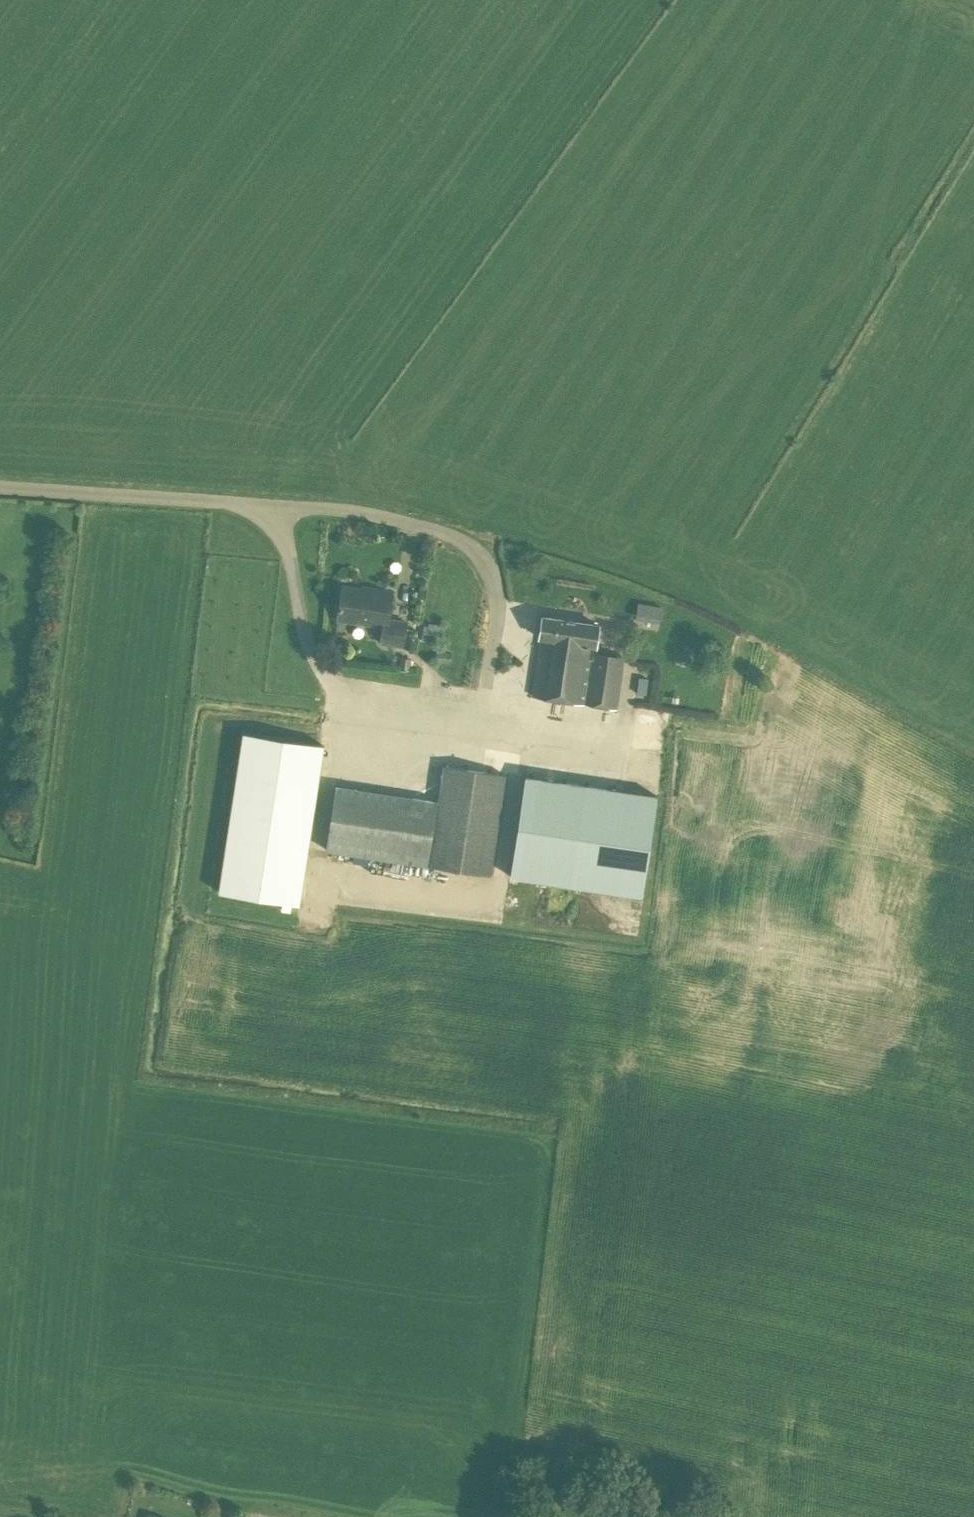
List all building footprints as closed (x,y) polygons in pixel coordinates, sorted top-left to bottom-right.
[(403,645),(407,623),(389,620),(394,594),(345,586),(339,619),(384,627),(381,642),(403,645)] [(617,709),(624,658),(597,654),(598,646),(596,645),(599,624),(542,616),(539,638),(542,638),(533,697),(617,709)] [(437,645),(441,625),(428,622),(428,626),(424,625),(422,639),(425,639),(425,642),(437,645)] [(449,664),(451,651),(436,650),(435,662),(449,664)] [(299,905),(324,745),(243,733),(219,892),(299,905)] [(491,875),(506,774),(443,764),(437,802),(337,786),(327,850),(429,866),(491,875)] [(525,778),(510,878),(641,898),(657,798),(525,778)] [(296,921),(298,912),(277,908),(275,917),(296,921)]
